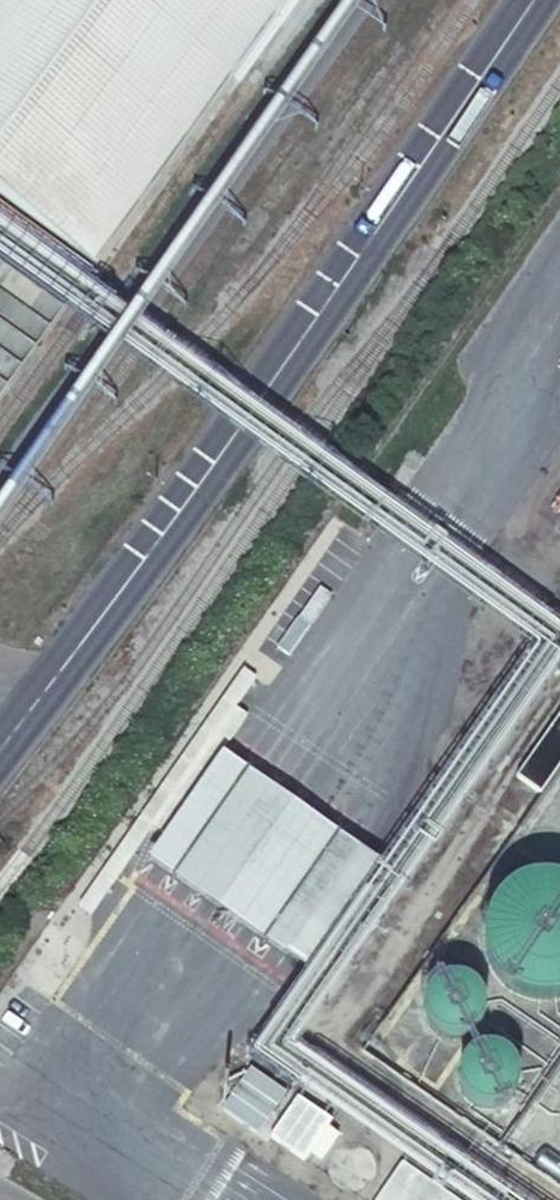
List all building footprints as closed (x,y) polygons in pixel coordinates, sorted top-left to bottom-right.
[(92,266),(285,0),(0,0),(0,200),(92,266)] [(92,266),(0,200),(0,394),(92,266)] [(243,670),(78,905),(90,914),(152,826),(164,834),(247,716),(234,708),(255,679),(243,670)] [(541,794),(559,766),(559,714),(516,777),(541,794)] [(222,755),(147,862),(210,905),(285,957),(359,851),(286,800),(222,755)] [(492,856),(467,975),(559,995),(559,870),(492,856)] [(251,1068),(222,1110),(258,1134),(286,1093),(251,1068)] [(334,1117),(301,1093),(270,1137),(304,1160),(334,1117)] [(402,1163),(376,1199),(454,1199),(402,1163)]
